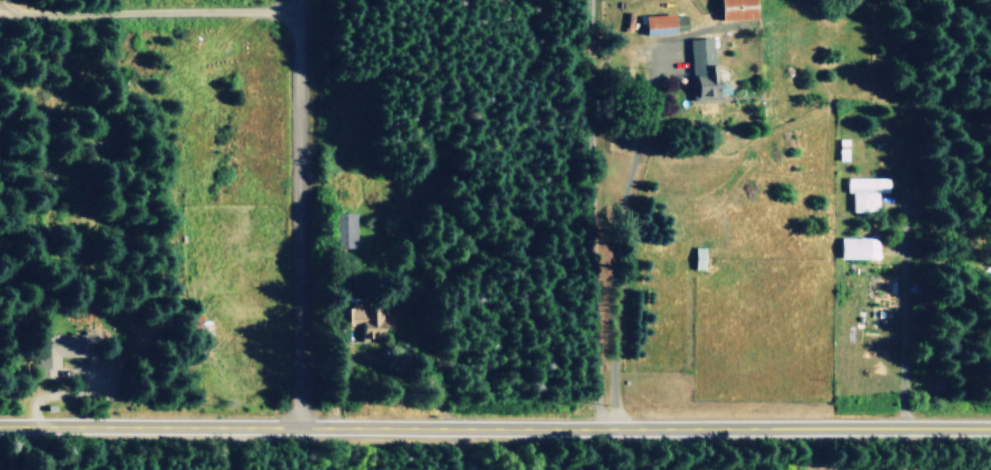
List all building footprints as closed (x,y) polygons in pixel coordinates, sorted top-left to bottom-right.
[(756,0),(721,0),(721,20),(756,19),(756,0)] [(646,15),(646,33),(687,32),(686,14),(646,15)] [(689,39),(693,99),(718,97),(715,37),(689,39)] [(878,192),(889,192),(888,177),(844,178),(845,193),(851,192),(851,211),(878,211),(878,192)] [(356,212),(335,213),(336,247),(356,247),(356,212)] [(840,259),(870,258),(869,237),(840,238),(840,259)] [(392,312),(381,312),(381,307),(346,306),(345,320),(364,321),(363,337),(383,337),(384,325),(392,326),(392,312)] [(54,410),(54,403),(44,404),(45,411),(54,410)]
